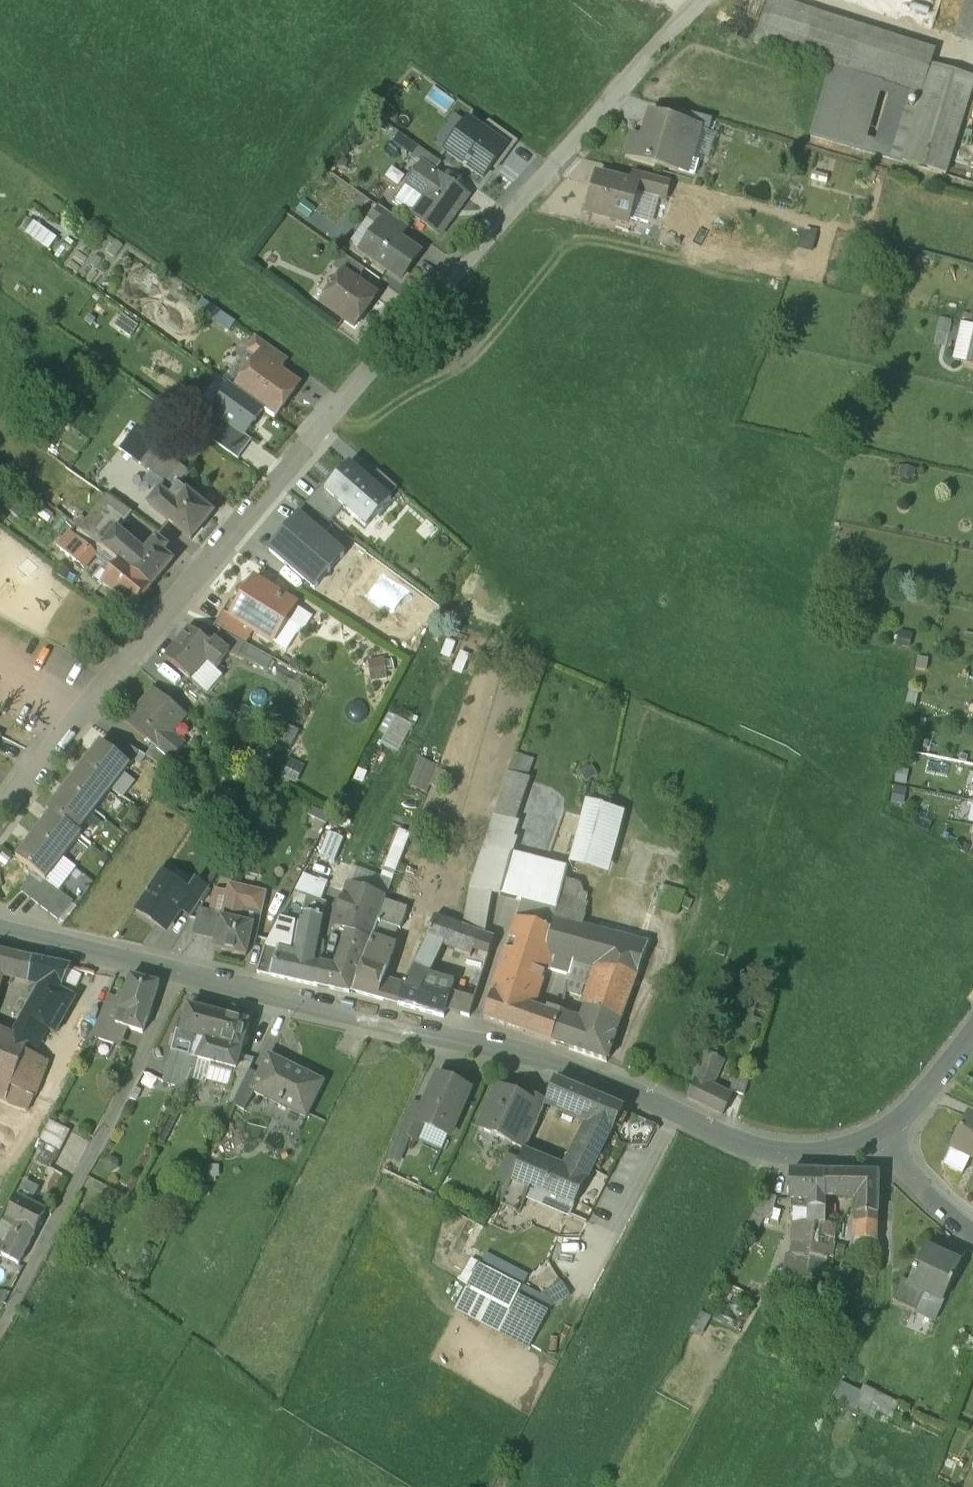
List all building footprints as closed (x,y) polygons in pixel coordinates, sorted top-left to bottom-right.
[(774,0),(768,0),(754,44),(831,68),(884,84),(922,96),(930,69),(936,50),(774,0)] [(954,34),(972,41),(972,38),(972,0),(965,0),(954,34)] [(884,84),(831,68),(810,135),(863,151),(867,139),(881,94),(884,84)] [(930,69),(922,96),(901,163),(945,176),(972,87),(972,82),(930,69)] [(863,151),(901,163),(922,96),(884,84),(881,94),(889,96),(875,142),(867,139),(863,151)] [(711,119),(680,110),(676,121),(700,128),(699,130),(708,132),(711,119)] [(676,121),(651,114),(644,140),(632,137),(626,156),(679,171),(683,158),(691,160),(699,130),(700,128),(676,121)] [(446,152),(483,178),(497,159),(505,148),(482,131),(468,121),(446,152)] [(518,142),(489,121),(482,131),(505,148),(497,159),(503,163),(518,142)] [(441,163),(419,147),(411,159),(420,166),(421,164),(434,173),(441,163)] [(434,173),(421,164),(420,166),(408,183),(424,195),(412,212),(410,214),(440,235),(468,197),(434,173)] [(670,181),(635,172),(632,184),(638,185),(636,193),(656,198),(665,200),(670,181)] [(632,184),(597,175),(587,213),(628,223),(629,219),(636,193),(638,185),(632,184)] [(424,195),(408,183),(407,184),(407,185),(396,201),(412,212),(424,195)] [(656,198),(636,193),(629,219),(649,224),(656,198)] [(407,227),(381,208),(371,222),(379,227),(379,226),(398,239),(407,227)] [(33,221),(25,231),(47,247),(54,236),(33,221)] [(398,239),(379,226),(379,227),(361,252),(401,280),(419,254),(398,239)] [(365,270),(342,254),(332,268),(342,275),(343,274),(355,283),(365,270)] [(355,283),(343,274),(342,275),(322,304),(354,327),(376,297),(355,283)] [(251,339),(224,319),(216,329),(244,349),(251,339)] [(286,359),(256,337),(247,350),(259,360),(261,358),(278,370),(286,359)] [(278,370),(261,358),(259,360),(237,391),(263,409),(275,418),(298,385),(278,370)] [(244,435),(263,409),(237,391),(230,386),(212,412),(225,421),(244,435)] [(244,435),(225,421),(212,440),(239,459),(252,441),(244,435)] [(153,446),(132,431),(119,449),(139,464),(153,446)] [(171,459),(153,446),(139,464),(166,485),(173,476),(183,484),(190,474),(171,458),(171,459)] [(366,528),(391,500),(390,499),(369,481),(350,464),(325,492),(345,509),(366,528)] [(378,471),(369,481),(390,499),(398,489),(378,471)] [(87,482),(74,472),(58,495),(71,504),(87,482)] [(179,486),(169,498),(160,491),(148,505),(191,540),(213,514),(201,504),(205,500),(198,494),(194,499),(179,486)] [(330,525),(345,509),(325,492),(320,487),(304,506),(307,507),(330,525)] [(108,507),(101,516),(108,522),(118,531),(126,521),(108,507)] [(333,527),(330,525),(307,507),(299,517),(323,538),(333,527)] [(101,516),(85,535),(96,545),(106,532),(102,529),(108,522),(101,516)] [(299,517),(270,551),(315,590),(344,556),(323,538),(299,517)] [(144,554),(117,531),(118,531),(108,522),(102,529),(106,532),(96,545),(111,557),(114,559),(119,564),(130,573),(140,560),(144,554)] [(97,555),(73,536),(61,551),(84,570),(97,555)] [(144,554),(140,560),(130,573),(150,590),(173,563),(163,554),(167,549),(156,540),(144,554)] [(130,573),(119,564),(114,559),(105,569),(111,574),(102,585),(133,610),(150,590),(130,573)] [(248,591),(244,588),(238,597),(243,600),(238,606),(231,618),(253,632),(272,644),(287,620),(291,622),(300,608),(283,598),(282,599),(270,591),(271,590),(255,580),(248,591)] [(253,632),(231,618),(238,606),(230,601),(214,628),(220,631),(246,644),(253,632)] [(211,646),(191,629),(182,639),(181,638),(174,646),(175,647),(165,659),(192,681),(208,663),(216,670),(230,654),(215,641),(211,646)] [(246,644),(220,631),(215,641),(230,654),(239,656),(266,671),(273,659),(266,655),(246,644)] [(366,658),(368,677),(385,675),(382,656),(366,658)] [(187,715),(155,690),(127,724),(154,746),(173,761),(185,746),(171,734),(187,715)] [(396,749),(407,721),(389,715),(379,743),(396,749)] [(281,739),(290,744),(298,729),(288,724),(281,739)] [(140,753),(112,736),(104,746),(130,766),(140,753)] [(51,814),(17,858),(34,872),(46,880),(81,835),(78,832),(130,766),(104,746),(101,743),(48,811),(51,814)] [(173,761),(154,746),(146,757),(166,769),(173,761)] [(295,780),(302,763),(285,756),(278,773),(295,780)] [(449,774),(436,769),(430,785),(443,790),(449,774)] [(508,773),(483,847),(511,853),(516,839),(514,838),(519,823),(516,821),(530,781),(508,773)] [(625,814),(586,803),(569,864),(608,875),(625,814)] [(483,847),(470,885),(487,891),(501,895),(511,853),(483,847)] [(326,858),(315,853),(303,876),(319,883),(329,864),(326,858)] [(530,859),(511,853),(501,895),(520,900),(530,859)] [(568,869),(530,859),(520,900),(522,900),(491,995),(532,1004),(544,968),(551,970),(553,961),(546,951),(555,921),(562,891),(568,869)] [(46,880),(34,872),(20,890),(60,921),(74,902),(46,880)] [(189,892),(160,873),(135,910),(165,930),(179,910),(190,893),(189,892)] [(319,883),(303,876),(295,892),(313,899),(321,901),(327,886),(319,883)] [(197,881),(189,892),(190,893),(179,910),(191,917),(209,889),(197,881)] [(266,893),(229,884),(226,900),(263,908),(266,893)] [(487,891),(470,885),(463,928),(479,934),(487,891)] [(385,899),(367,893),(367,891),(364,890),(364,892),(349,887),(335,927),(348,932),(367,938),(371,940),(384,902),(385,899)] [(587,905),(562,891),(555,921),(580,927),(587,905)] [(321,901),(313,899),(308,915),(322,919),(326,904),(321,901)] [(371,940),(369,945),(390,951),(398,928),(400,929),(407,910),(384,902),(371,940)] [(222,915),(200,910),(195,932),(217,937),(221,919),(222,915)] [(434,918),(413,912),(405,935),(426,941),(434,918)] [(322,919),(308,915),(306,923),(302,922),(296,953),(279,949),(271,975),(316,985),(320,966),(313,964),(322,919)] [(463,928),(434,918),(426,940),(443,946),(439,953),(452,958),(455,950),(471,954),(479,934),(463,928)] [(252,926),(221,919),(217,937),(215,949),(246,956),(252,932),(257,933),(259,923),(253,922),(252,926)] [(580,927),(555,921),(546,951),(553,961),(588,966),(598,932),(580,927)] [(367,938),(348,932),(335,967),(331,982),(330,987),(330,986),(330,988),(349,992),(350,990),(349,990),(367,938)] [(648,946),(598,932),(588,966),(553,961),(551,970),(567,974),(566,980),(592,987),(588,997),(585,1007),(622,1020),(648,946)] [(449,999),(446,1010),(469,1016),(494,939),(479,934),(471,954),(468,964),(460,961),(449,999)] [(443,946),(426,940),(426,941),(413,968),(428,976),(439,953),(443,946)] [(279,949),(266,945),(257,972),(271,975),(279,949)] [(390,951),(369,945),(353,991),(382,999),(387,986),(381,984),(384,975),(393,952),(390,951)] [(471,954),(455,950),(452,958),(460,961),(468,964),(471,954)] [(16,975),(18,957),(0,952),(0,971),(16,975)] [(34,960),(18,957),(16,975),(30,978),(34,960)] [(69,967),(34,960),(30,978),(45,982),(40,991),(68,1010),(74,999),(59,990),(69,967)] [(321,964),(320,966),(316,985),(330,988),(330,986),(330,987),(331,982),(335,967),(321,964)] [(449,999),(422,990),(428,976),(413,968),(406,982),(404,987),(399,1004),(444,1017),(446,1010),(449,999)] [(567,974),(551,970),(545,990),(563,996),(564,990),(566,980),(567,974)] [(406,982),(384,975),(381,984),(387,986),(382,999),(399,1004),(404,987),(406,982)] [(159,984),(131,976),(126,993),(120,992),(118,999),(124,1001),(121,1010),(122,1010),(119,1018),(117,1024),(121,1026),(143,1033),(149,1017),(159,984)] [(592,987),(566,980),(564,990),(588,997),(592,987)] [(68,1010),(40,991),(26,1015),(24,1025),(36,1030),(39,1025),(46,1029),(55,1034),(68,1010)] [(532,1004),(491,995),(484,1018),(523,1031),(531,1009),(532,1004)] [(218,1015),(189,1007),(185,1022),(180,1021),(172,1052),(177,1053),(190,1057),(195,1037),(206,1040),(207,1040),(207,1039),(211,1040),(218,1015)] [(622,1020),(585,1007),(581,1018),(570,1048),(607,1061),(622,1020)] [(550,1015),(531,1009),(523,1031),(552,1042),(561,1012),(552,1009),(550,1015)] [(119,1018),(103,1012),(100,1019),(117,1024),(119,1018)] [(561,1012),(552,1042),(570,1048),(581,1018),(561,1012)] [(249,1023),(218,1014),(218,1015),(211,1040),(207,1039),(207,1040),(206,1040),(198,1059),(197,1059),(236,1070),(237,1070),(241,1055),(249,1023)] [(117,1024),(100,1019),(92,1036),(115,1045),(118,1036),(121,1026),(117,1024)] [(36,1030),(24,1025),(15,1041),(28,1046),(36,1030)] [(36,1030),(28,1046),(25,1053),(32,1056),(46,1029),(39,1025),(36,1030)] [(5,1102),(25,1053),(28,1046),(15,1041),(0,1035),(0,1100),(5,1102)] [(725,1052),(711,1047),(713,1043),(706,1040),(701,1052),(723,1060),(725,1052)] [(730,1097),(710,1088),(723,1060),(701,1052),(695,1069),(699,1070),(688,1096),(722,1113),(730,1097)] [(25,1053),(5,1102),(27,1111),(46,1062),(32,1056),(25,1053)] [(190,1057),(177,1053),(174,1065),(192,1070),(197,1059),(198,1059),(190,1057)] [(254,1059),(241,1055),(237,1070),(236,1070),(229,1096),(236,1098),(250,1069),(254,1059)] [(260,1075),(253,1090),(254,1091),(307,1117),(324,1082),(270,1056),(260,1075)] [(174,1065),(169,1064),(165,1077),(178,1080),(176,1088),(183,1091),(192,1070),(174,1065)] [(752,1070),(738,1065),(730,1090),(744,1094),(752,1070)] [(236,1098),(233,1104),(245,1110),(254,1091),(253,1090),(260,1075),(250,1069),(236,1098)] [(449,1085),(436,1079),(423,1108),(424,1108),(410,1139),(418,1142),(425,1125),(449,1136),(469,1090),(450,1081),(449,1085)] [(570,1086),(554,1080),(546,1102),(561,1109),(570,1086)] [(624,1108),(570,1086),(561,1109),(591,1121),(611,1130),(613,1130),(624,1108)] [(527,1102),(498,1088),(481,1127),(526,1147),(545,1103),(529,1096),(527,1102)] [(423,1108),(411,1103),(398,1133),(410,1139),(424,1108),(423,1108)] [(967,1119),(951,1150),(952,1151),(944,1167),(962,1176),(970,1160),(972,1161),(972,1122),(967,1119)] [(70,1131),(50,1120),(39,1142),(60,1152),(70,1131)] [(611,1130),(591,1121),(567,1168),(524,1150),(512,1178),(497,1203),(520,1212),(531,1187),(574,1206),(586,1181),(611,1130)] [(407,1142),(398,1138),(392,1152),(401,1156),(407,1142)] [(826,1171),(790,1170),(790,1198),(809,1199),(809,1207),(826,1208),(826,1192),(825,1192),(826,1171)] [(840,1172),(826,1171),(825,1192),(826,1192),(840,1192),(840,1172)] [(879,1172),(840,1172),(840,1192),(840,1197),(857,1197),(855,1240),(877,1241),(879,1172)] [(24,1183),(3,1222),(12,1227),(0,1250),(0,1258),(16,1266),(45,1210),(31,1202),(37,1190),(24,1183)] [(776,1196),(763,1192),(753,1213),(764,1216),(770,1217),(776,1196)] [(826,1208),(809,1207),(809,1222),(809,1223),(814,1224),(826,1223),(826,1208)] [(764,1216),(753,1213),(743,1230),(753,1236),(764,1216)] [(809,1223),(809,1222),(794,1221),(791,1240),(812,1241),(814,1224),(809,1223)] [(826,1223),(814,1224),(812,1241),(810,1254),(810,1255),(827,1259),(833,1224),(826,1223)] [(877,1241),(855,1240),(854,1246),(849,1253),(848,1263),(859,1265),(859,1264),(876,1267),(877,1241)] [(960,1265),(925,1249),(909,1281),(902,1279),(896,1293),(893,1299),(916,1310),(924,1291),(944,1300),(960,1265)] [(827,1259),(810,1255),(806,1278),(823,1282),(827,1259)] [(523,1286),(480,1264),(466,1289),(509,1312),(523,1287),(523,1286)] [(540,1296),(523,1287),(509,1312),(520,1317),(526,1305),(542,1313),(545,1311),(570,1295),(562,1283),(540,1296)] [(509,1312),(466,1289),(455,1311),(528,1350),(548,1313),(545,1311),(542,1313),(526,1305),(520,1317),(509,1312)] [(944,1300),(924,1291),(916,1310),(935,1319),(944,1300)] [(867,1414),(872,1401),(893,1413),(898,1403),(879,1393),(843,1377),(832,1399),(867,1414)]
